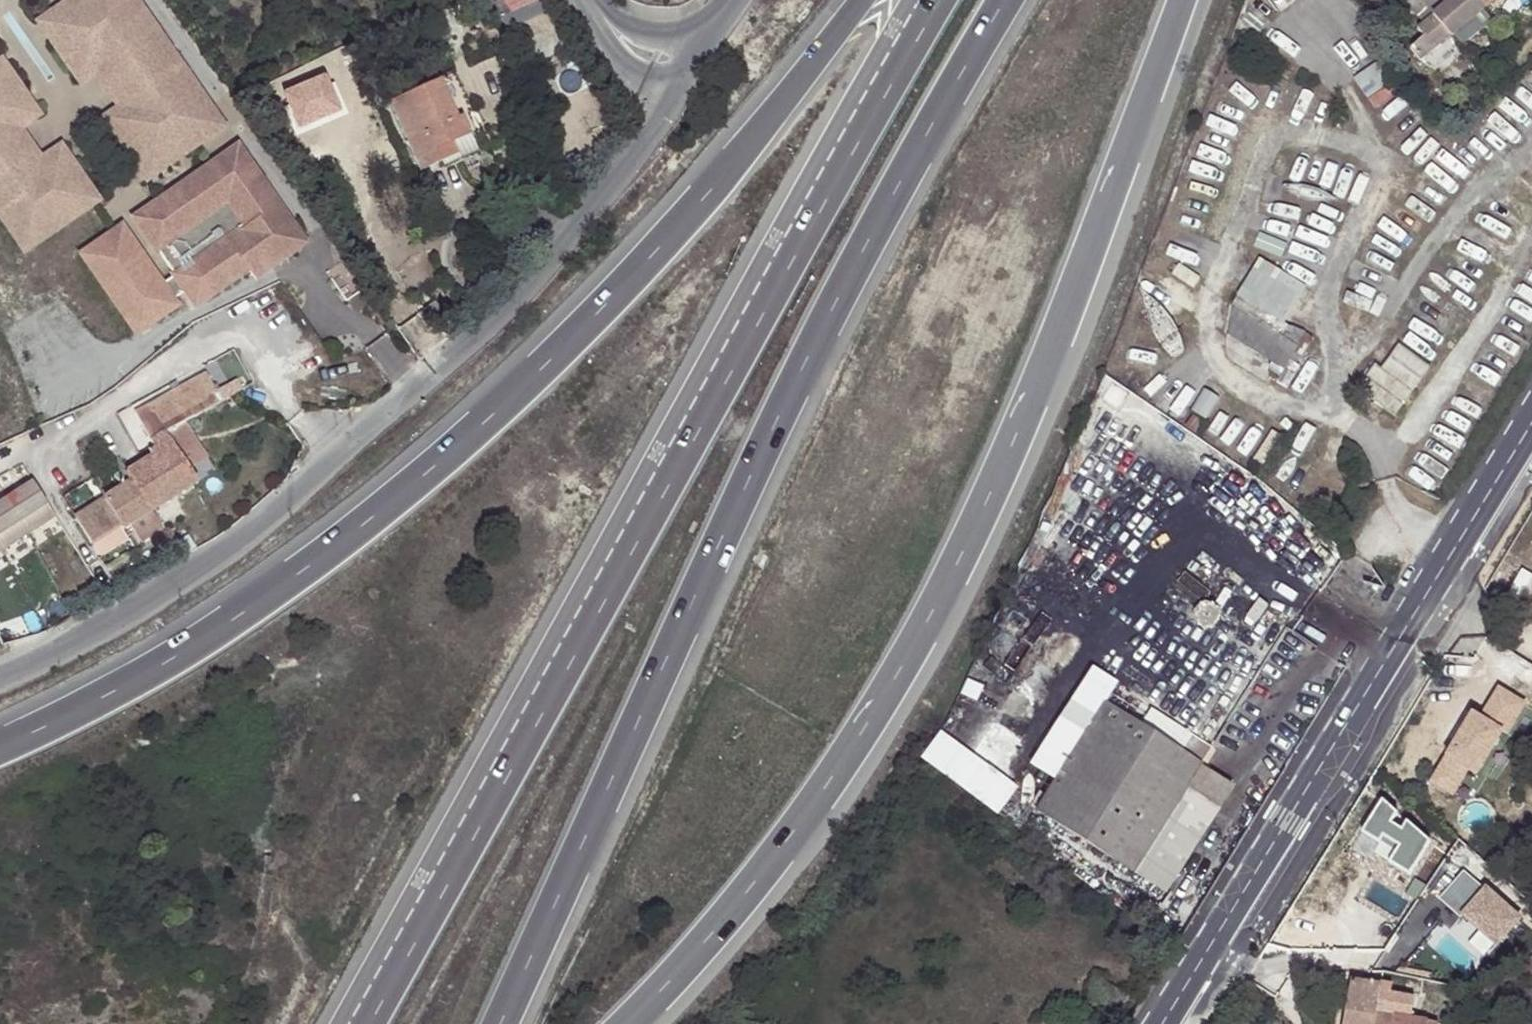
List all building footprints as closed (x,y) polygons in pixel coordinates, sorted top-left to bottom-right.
[(68,0),(37,23),(49,39),(80,17),(68,0)] [(49,39),(80,83),(94,72),(124,52),(148,86),(119,107),(104,118),(135,161),(169,137),(181,154),(222,125),(133,0),(69,0),(68,0),(80,17),(49,39)] [(508,30),(543,13),(537,0),(501,0),(495,3),(508,30)] [(1445,40),(1491,0),(1404,0),(1424,23),(1416,30),(1423,37),(1410,50),(1419,62),(1422,60),(1445,40)] [(543,13),(508,30),(516,44),(550,27),(543,13)] [(1451,48),(1445,40),(1422,60),(1428,67),(1451,48)] [(124,52),(94,72),(119,107),(148,86),(124,52)] [(0,74),(0,118),(21,104),(0,74)] [(455,75),(440,81),(457,119),(461,117),(478,152),(488,147),(455,75)] [(310,80),(267,103),(276,120),(319,98),(310,80)] [(457,119),(440,81),(388,104),(420,173),(442,163),(444,168),(478,152),(461,117),(457,119)] [(21,104),(0,118),(0,151),(22,182),(39,185),(65,166),(56,153),(34,168),(9,132),(30,117),(21,104)] [(169,137),(135,161),(147,178),(181,154),(169,137)] [(276,219),(284,213),(236,146),(134,218),(175,275),(162,284),(122,227),(82,255),(138,333),(177,306),(173,300),(186,291),(196,305),(247,270),(256,272),(264,272),(272,270),(277,267),(285,261),(290,256),(294,248),(296,240),(289,237),(276,219)] [(19,255),(45,237),(40,231),(62,215),(66,222),(92,204),(65,166),(39,185),(22,182),(0,151),(0,228),(19,255)] [(299,234),(284,213),(276,219),(289,237),(296,240),(299,234)] [(62,215),(40,231),(45,237),(66,222),(62,215)] [(1428,369),(1397,350),(1366,398),(1397,419),(1428,369)] [(1200,385),(1181,372),(1160,407),(1181,420),(1200,385)] [(135,414),(154,448),(157,453),(152,456),(127,472),(132,481),(75,517),(91,543),(121,525),(124,529),(198,482),(164,433),(221,401),(205,374),(135,414)] [(46,505),(34,484),(0,505),(0,534),(46,505)] [(54,518),(46,505),(0,534),(0,553),(54,518)] [(1232,785),(1062,678),(994,784),(1164,892),(1232,785)] [(1471,712),(1429,781),(1449,793),(1466,768),(1473,773),(1500,730),(1504,733),(1522,703),(1498,687),(1480,717),(1471,712)] [(1428,844),(1374,810),(1359,832),(1376,844),(1381,838),(1396,847),(1387,863),(1407,876),(1428,844)] [(1516,917),(1483,890),(1462,915),(1495,942),(1516,917)] [(1425,1022),(1409,1019),(1413,998),(1389,994),(1377,992),(1379,984),(1350,980),(1342,1023),(1425,1023),(1425,1022)] [(1107,997),(1115,988),(1104,983),(1098,990),(1107,997)] [(1377,992),(1389,994),(1390,984),(1379,984),(1377,992)]
